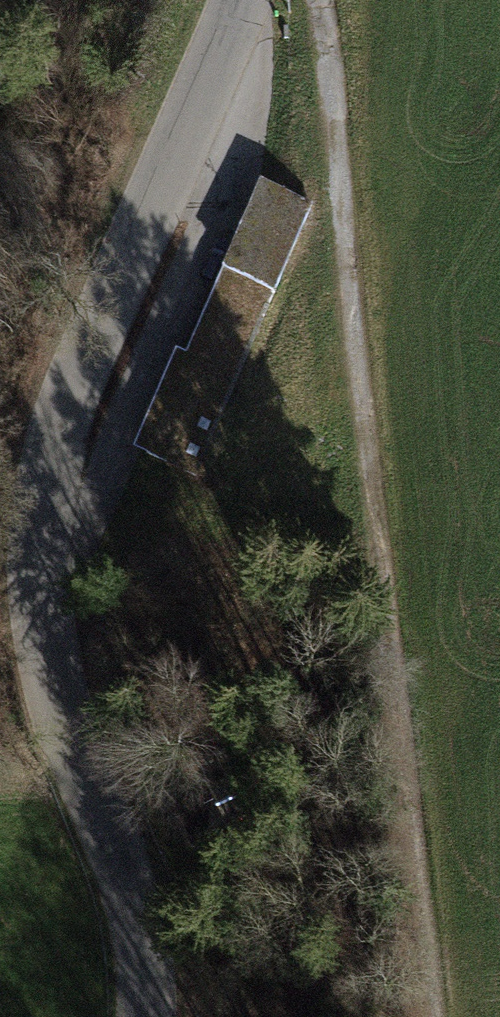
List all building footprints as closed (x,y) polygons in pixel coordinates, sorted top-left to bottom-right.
[(310,205),(261,183),(188,354),(147,452),(195,473),(310,205)] [(136,448),(147,452),(188,354),(178,349),(136,448)]
